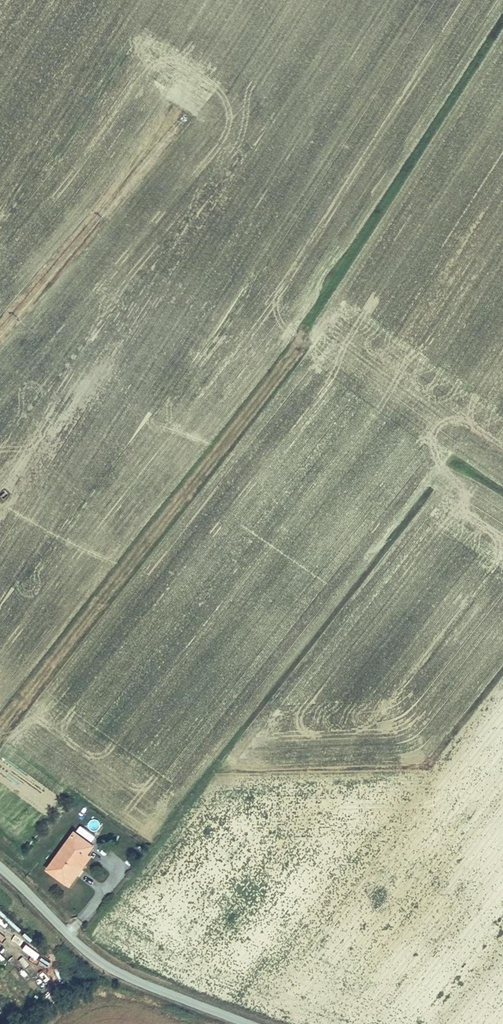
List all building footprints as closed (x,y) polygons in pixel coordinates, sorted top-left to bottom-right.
[(46,865),(64,879),(68,882),(82,863),(89,853),(85,850),(91,842),(73,830),(46,865)] [(17,963),(23,958),(9,944),(3,949),(17,963)]
